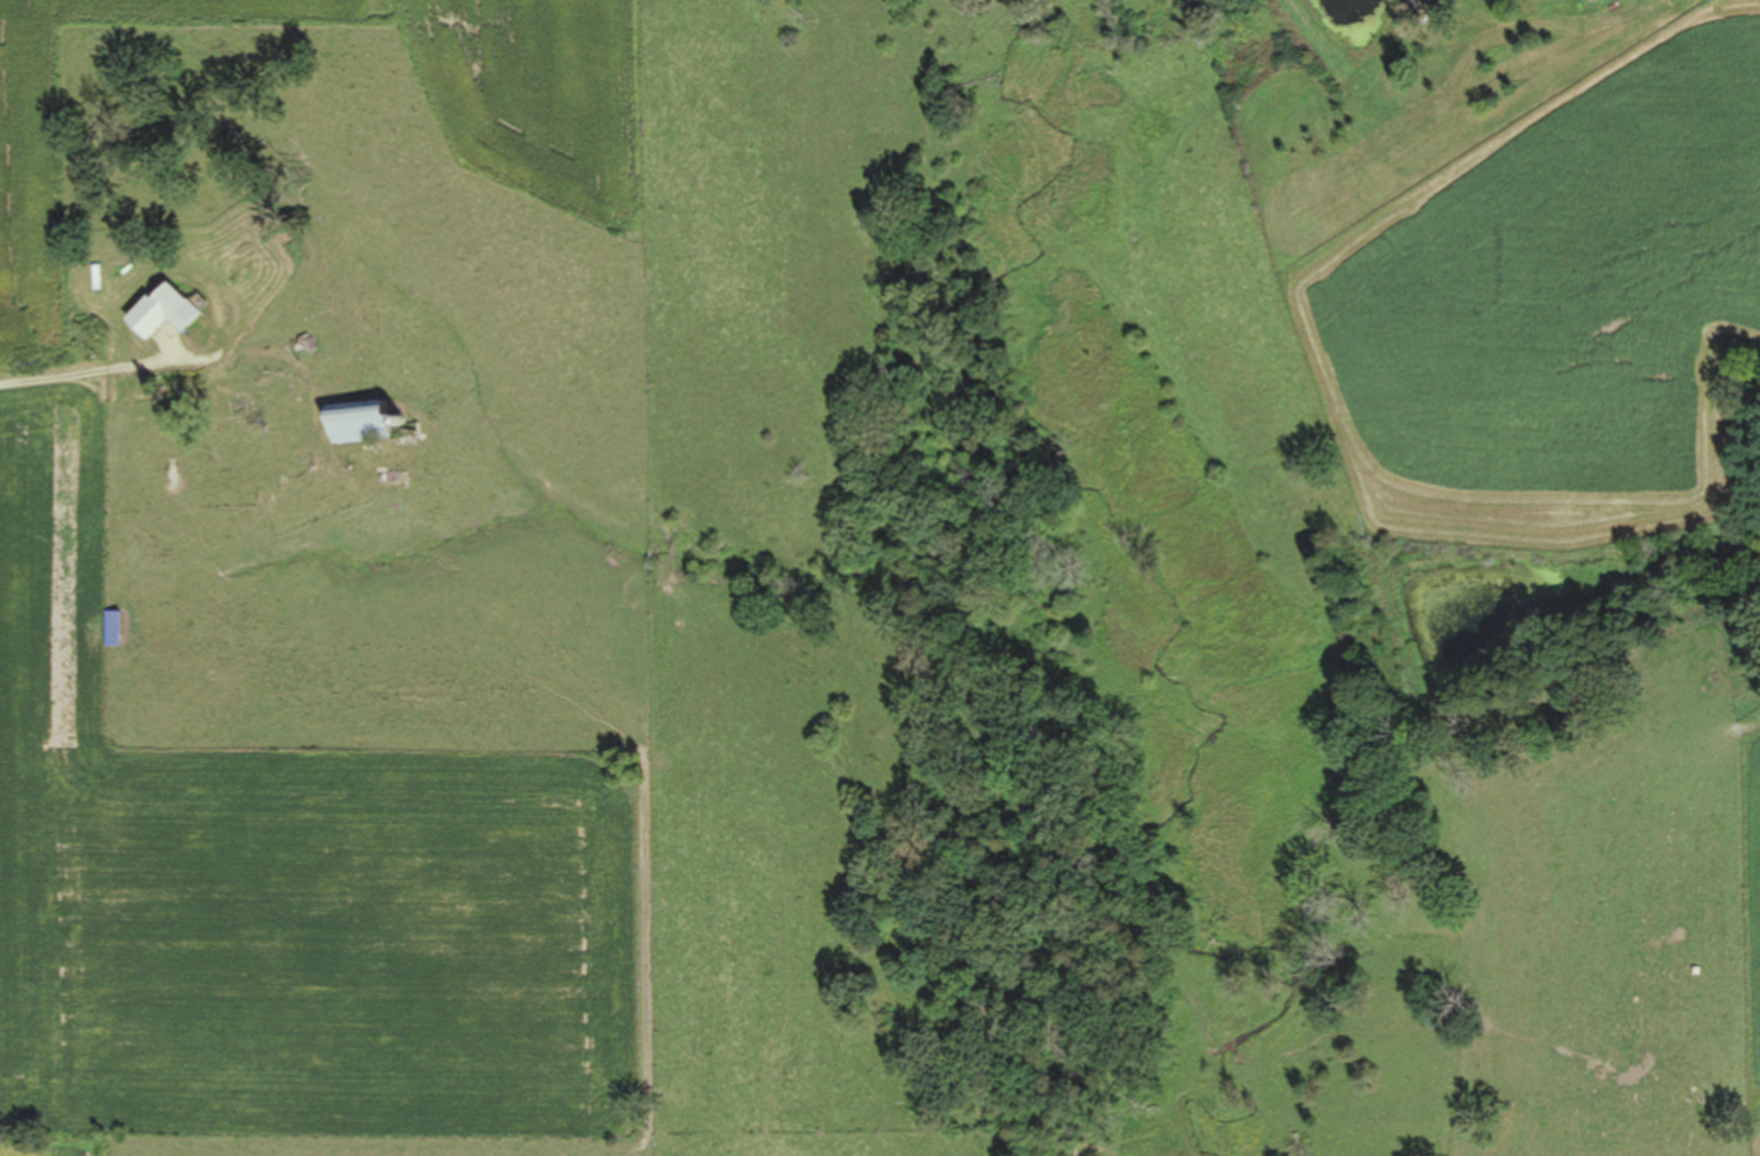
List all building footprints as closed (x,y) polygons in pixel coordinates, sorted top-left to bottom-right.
[(328,446),(388,440),(384,403),(324,409),(328,446)] [(104,648),(121,648),(121,614),(104,614),(104,648)]
